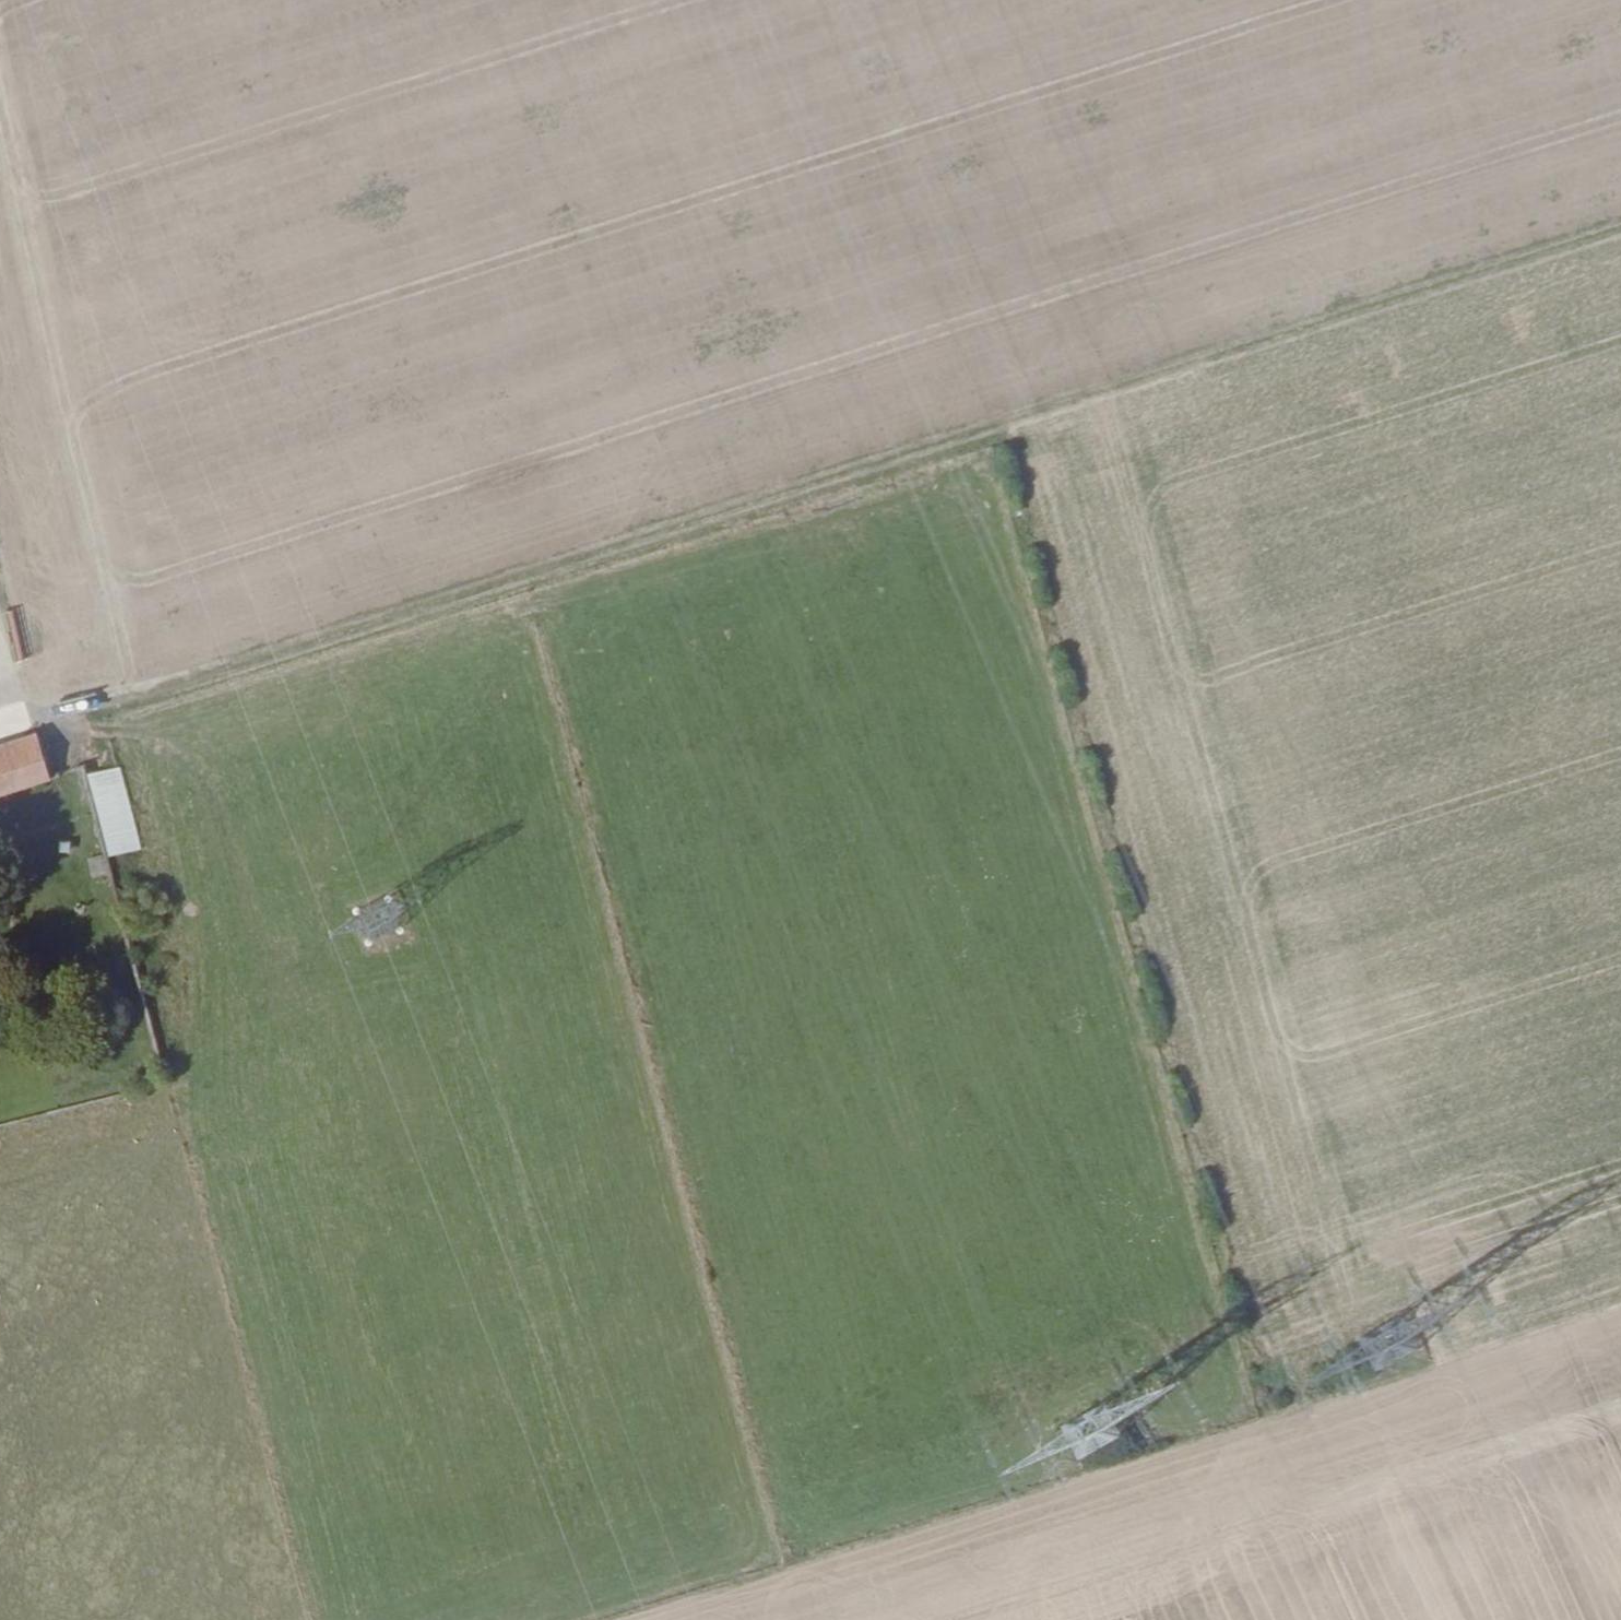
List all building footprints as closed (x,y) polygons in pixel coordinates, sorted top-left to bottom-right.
[(85,802),(72,762),(0,783),(0,832),(85,802)] [(106,857),(141,848),(121,765),(86,773),(106,857)]
